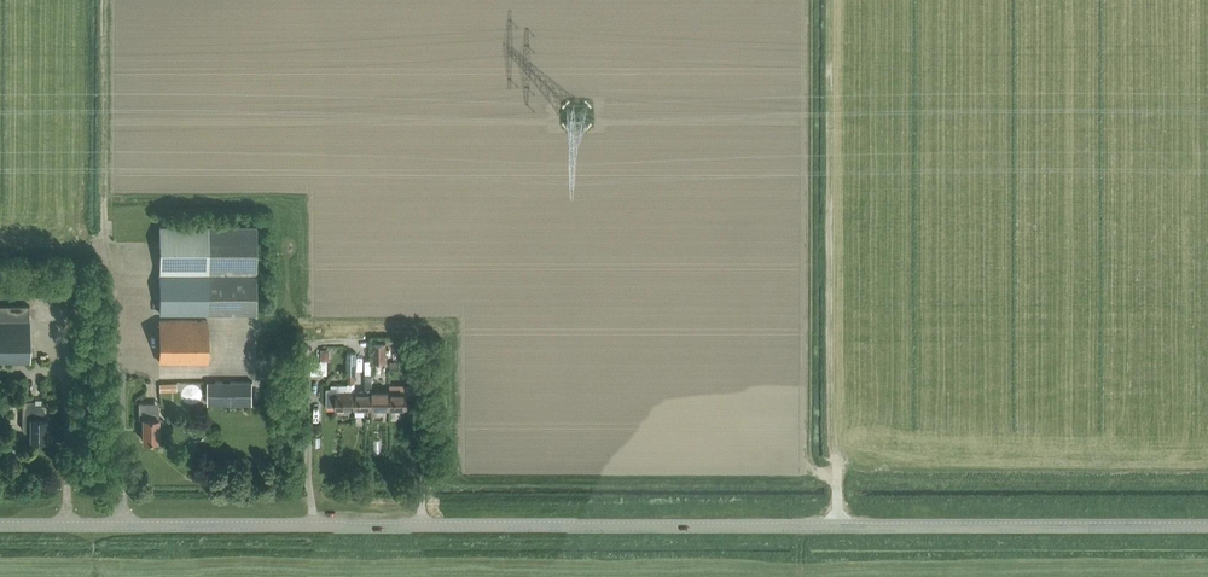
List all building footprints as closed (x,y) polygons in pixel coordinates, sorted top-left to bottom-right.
[(160,226),(160,314),(257,314),(257,226),(160,226)] [(29,363),(29,321),(29,306),(0,306),(0,363),(29,363)] [(207,363),(207,321),(160,321),(160,363),(207,363)] [(374,343),(374,363),(386,362),(386,343),(374,343)] [(355,354),(347,354),(346,371),(348,371),(348,375),(354,375),(354,371),(355,371),(355,354)] [(311,374),(327,374),(327,356),(311,356),(311,374)] [(411,375),(411,385),(411,391),(422,391),(422,375),(421,375),(421,365),(413,365),(413,375),(411,375)] [(354,392),(354,375),(348,375),(348,384),(344,392),(337,392),(337,388),(326,388),(326,406),(336,406),(336,410),(337,410),(354,410),(354,392)] [(372,391),(372,375),(365,375),(365,392),(354,392),(354,410),(372,410),(372,391)] [(154,381),(154,390),(171,389),(170,381),(154,381)] [(207,406),(253,405),(252,381),(207,382),(207,406)] [(389,410),(406,410),(407,410),(407,391),(411,391),(411,385),(400,385),(400,391),(389,391),(389,410)] [(372,410),(389,410),(389,391),(372,391),(372,410)] [(46,441),(46,419),(46,405),(35,405),(35,401),(22,401),(22,430),(25,432),(30,432),(30,441),(46,441)] [(159,441),(159,419),(155,419),(155,403),(138,403),(138,419),(143,419),(143,441),(159,441)]
